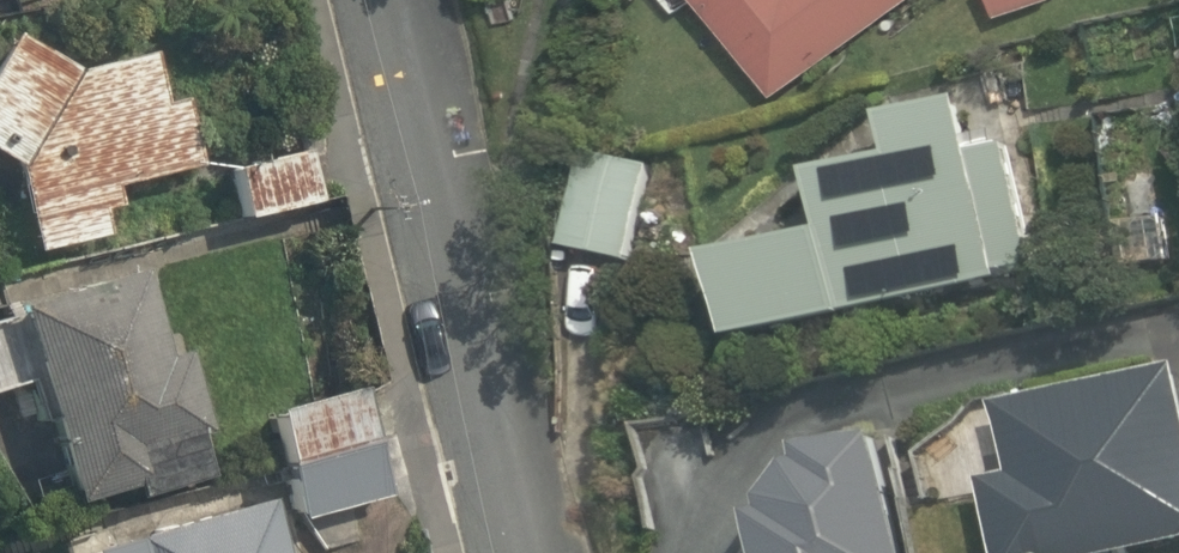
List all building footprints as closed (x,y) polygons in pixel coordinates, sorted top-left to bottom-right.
[(774,95),(908,0),(705,0),(774,95)] [(1000,15),(1045,0),(995,0),(1000,15)] [(192,166),(176,101),(154,104),(142,52),(66,70),(3,33),(0,37),(0,163),(6,167),(25,252),(100,235),(95,210),(110,206),(106,186),(192,166)] [(712,259),(733,340),(1003,280),(1002,274),(1034,266),(1007,146),(972,154),(959,99),(885,115),(895,155),(814,175),(827,231),(712,259)] [(316,200),(304,149),(224,167),(236,218),(316,200)] [(627,262),(649,165),(584,152),(563,247),(627,262)] [(129,498),(205,475),(193,437),(206,433),(182,350),(162,356),(137,270),(7,307),(63,504),(125,487),(129,498)] [(981,481),(997,552),(1128,552),(1178,542),(1178,364),(996,405),(1008,457),(993,460),(997,478),(981,481)] [(276,468),(372,443),(357,386),(261,411),(276,468)] [(876,435),(803,449),(807,466),(797,467),(774,503),(775,513),(760,518),(768,552),(904,552),(876,435)] [(372,443),(276,468),(290,521),(386,496),(372,443)] [(264,499),(118,537),(119,539),(72,552),(279,552),(264,499)]
